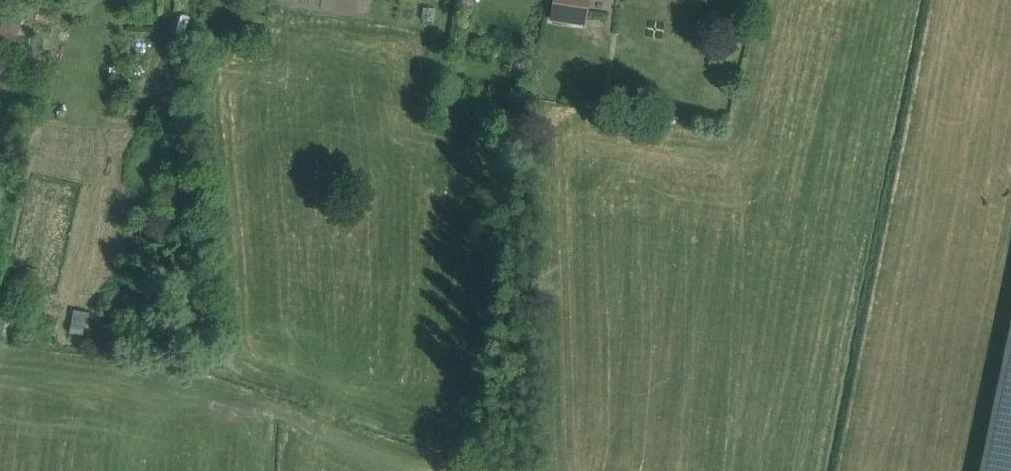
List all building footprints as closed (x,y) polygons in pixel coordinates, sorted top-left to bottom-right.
[(587,1),(588,0),(554,0),(551,21),(584,26),(587,1)] [(988,470),(1010,470),(1010,360),(988,470)]
